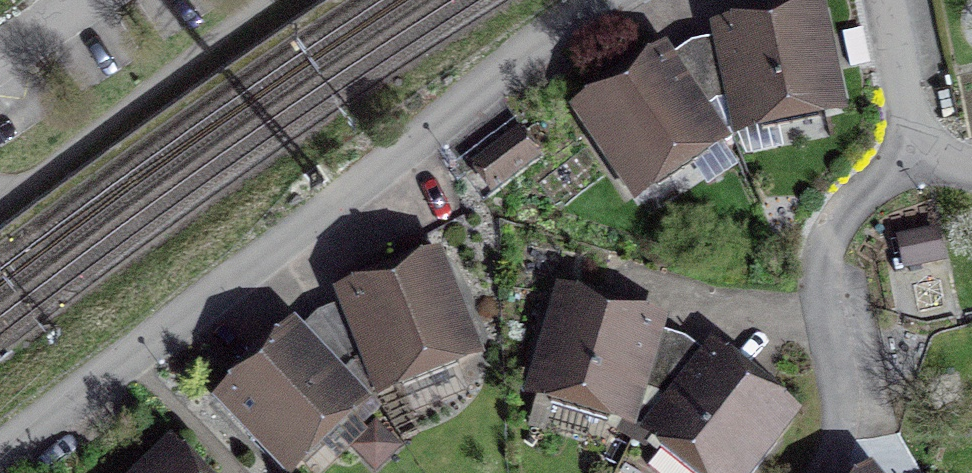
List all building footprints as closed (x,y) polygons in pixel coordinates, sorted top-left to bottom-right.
[(740,133),(848,111),(825,0),(717,22),(740,133)] [(635,184),(727,125),(669,33),(576,91),(635,184)] [(519,133),(473,170),(493,196),(539,159),(519,133)] [(380,385),(481,349),(441,240),(340,276),(380,385)] [(634,416),(659,330),(565,302),(539,387),(634,416)] [(293,461),(361,398),(297,330),(229,393),(293,461)] [(783,413),(692,346),(625,436),(675,472),(738,472),(783,413)] [(172,454),(152,472),(190,472),(172,454)]
